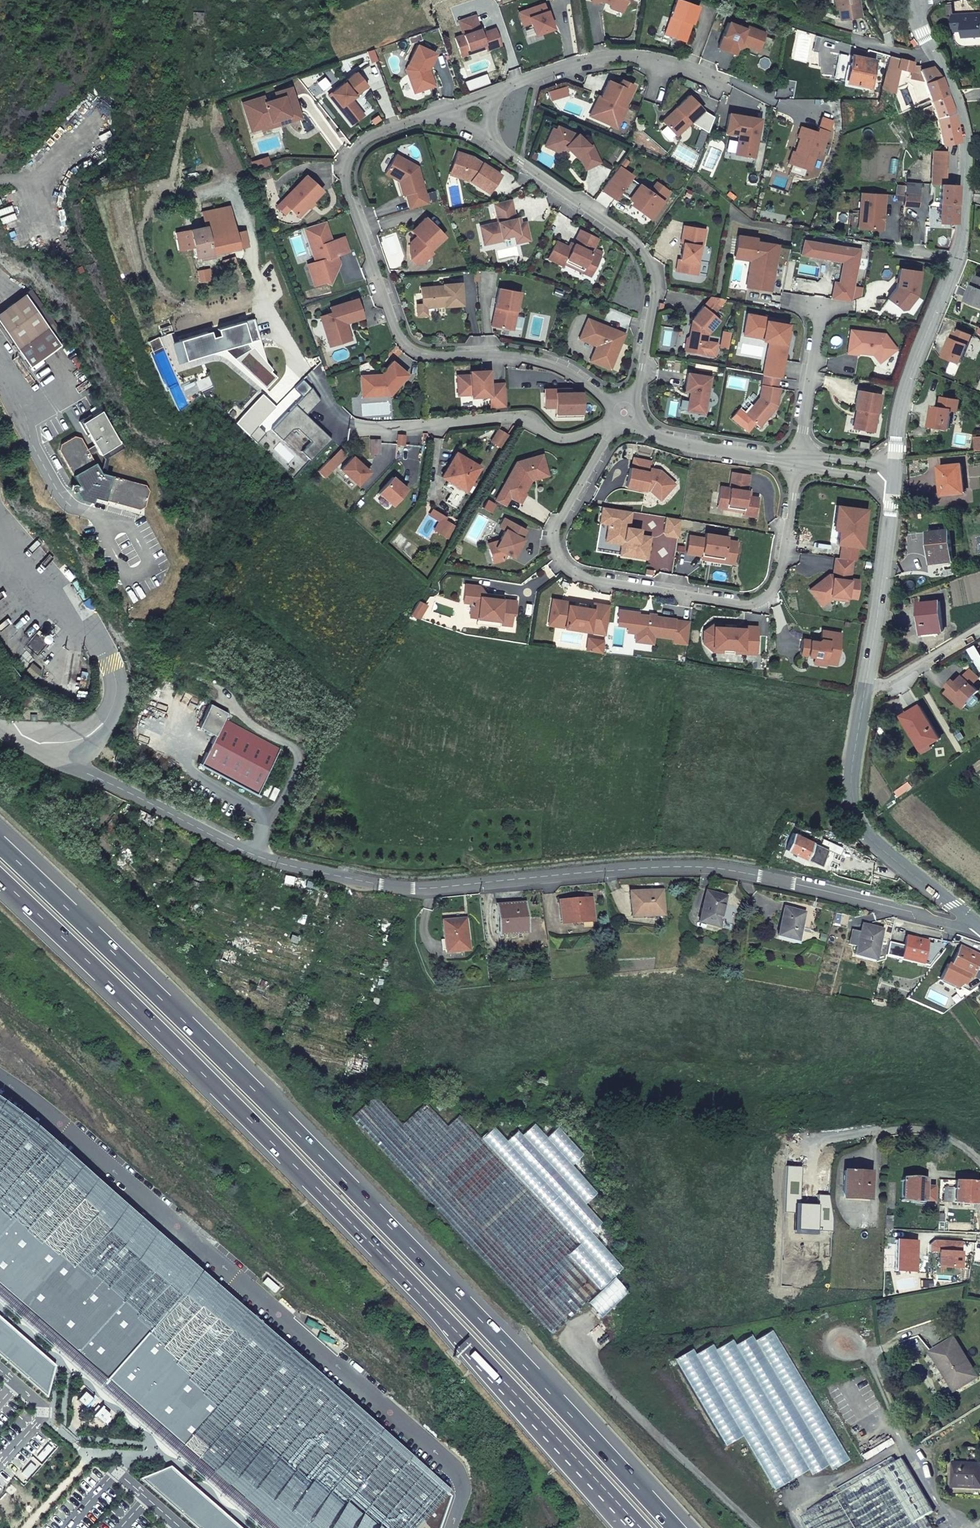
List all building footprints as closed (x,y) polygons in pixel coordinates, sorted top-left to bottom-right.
[(612,4),(610,8),(616,11),(623,13),(628,0),(601,0),(612,4)] [(671,16),(692,24),(693,24),(699,7),(681,0),(677,0),(671,16)] [(840,19),(860,16),(858,0),(834,0),(834,2),(837,1),(838,9),(840,19)] [(529,16),(548,9),(545,1),(518,11),(523,26),(532,23),(529,16)] [(555,29),(548,9),(529,16),(532,23),(536,36),(546,32),(555,29)] [(463,35),(455,37),(462,57),(475,53),(486,49),(487,52),(502,47),(496,28),(482,33),(476,15),(459,21),(463,35)] [(953,16),(954,33),(964,33),(964,38),(979,37),(979,16),(974,17),(973,15),(953,16)] [(675,38),(685,42),(692,24),(671,16),(664,34),(675,38)] [(727,22),(718,48),(728,52),(737,55),(739,50),(747,46),(760,51),(766,32),(744,25),(743,27),(727,22)] [(409,38),(411,44),(422,40),(420,34),(409,38)] [(817,35),(814,51),(819,52),(822,36),(817,35)] [(418,43),(405,69),(415,94),(425,90),(436,86),(430,70),(438,53),(418,43)] [(377,60),(373,49),(367,52),(371,62),(377,60)] [(833,80),(846,82),(851,55),(838,53),(833,80)] [(864,58),(851,55),(846,82),(872,87),(877,60),(864,58)] [(904,58),(890,56),(882,88),(895,92),(901,70),(904,58)] [(912,72),(913,73),(915,65),(916,62),(904,58),(901,70),(912,72)] [(921,65),(915,65),(913,73),(912,72),(910,79),(923,81),(919,70),(923,69),(921,65)] [(923,81),(924,83),(940,76),(932,66),(923,69),(919,70),(923,81)] [(352,100),(369,86),(357,71),(328,95),(352,125),(358,120),(364,115),(352,100)] [(924,83),(931,101),(947,94),(940,76),(924,83)] [(605,88),(601,97),(626,108),(637,85),(622,78),(620,84),(609,79),(605,88)] [(282,125),(303,118),(292,86),(274,92),(276,97),(267,101),(265,95),(241,103),(251,132),(262,128),(263,132),(282,125)] [(570,95),(567,86),(549,91),(551,101),(570,95)] [(698,102),(690,94),(676,107),(692,124),(706,110),(698,102)] [(947,94),(931,101),(937,119),(955,113),(947,94)] [(626,108),(601,97),(599,96),(590,117),(618,129),(627,109),(626,108)] [(676,107),(662,121),(678,137),(692,124),(676,107)] [(757,157),(763,118),(747,115),(730,113),(727,133),(739,135),(736,154),(757,157)] [(961,142),(955,113),(937,119),(943,146),(952,144),(959,143),(961,142)] [(381,120),(377,115),(371,120),(374,125),(381,120)] [(819,127),(831,131),(835,121),(822,116),(819,127)] [(565,147),(579,133),(558,124),(557,129),(553,127),(544,146),(559,153),(565,147)] [(793,152),(789,164),(812,172),(818,154),(823,156),(831,131),(819,127),(817,132),(802,126),(798,137),(800,138),(798,145),(795,152),(793,152)] [(593,145),(579,133),(565,147),(573,154),(579,160),(593,145)] [(602,163),(593,145),(579,160),(586,170),(602,163)] [(933,150),(932,183),(939,183),(947,184),(948,151),(933,150)] [(458,151),(450,175),(471,181),(490,194),(503,175),(492,168),(475,156),(458,151)] [(409,210),(429,204),(418,166),(397,153),(385,174),(398,181),(400,188),(402,196),(405,195),(409,210)] [(271,164),(268,156),(251,161),(253,170),(271,164)] [(621,193),(632,179),(635,175),(620,165),(602,190),(615,199),(616,201),(621,193)] [(290,210),(300,219),(325,192),(317,183),(307,174),(282,201),(290,210)] [(621,193),(629,199),(640,184),(632,179),(621,193)] [(657,180),(651,189),(667,201),(673,192),(657,180)] [(640,184),(629,199),(633,202),(631,204),(641,211),(653,220),(667,201),(651,189),(641,182),(640,184)] [(905,195),(920,196),(921,182),(905,182),(905,186),(905,195)] [(959,184),(947,184),(939,183),(939,202),(958,202),(959,184)] [(897,185),(897,195),(905,195),(905,186),(897,185)] [(885,230),(887,194),(861,193),(860,214),(859,229),(885,230)] [(904,201),(904,206),(920,207),(920,196),(905,195),(904,201)] [(514,210),(512,200),(494,203),(498,221),(479,225),(483,246),(505,242),(504,240),(514,238),(516,245),(532,242),(529,224),(519,226),(518,218),(516,218),(514,210)] [(285,215),(290,210),(282,201),(276,207),(285,215)] [(957,223),(958,202),(939,202),(938,222),(947,222),(957,223)] [(204,225),(188,229),(193,248),(195,259),(201,258),(202,260),(214,258),(214,254),(227,252),(240,249),(237,232),(230,204),(201,211),(204,225)] [(848,228),(859,229),(860,214),(849,213),(848,228)] [(432,251),(447,236),(428,216),(419,224),(412,231),(417,236),(411,241),(412,259),(416,264),(422,265),(434,254),(432,251)] [(333,240),(326,221),(304,228),(316,261),(308,264),(315,286),(325,282),(331,285),(341,264),(338,256),(350,252),(348,244),(345,236),(333,240)] [(678,258),(676,272),(700,276),(702,263),(700,263),(703,244),(704,244),(707,229),(684,225),(681,243),(683,243),(681,252),(680,259),(678,258)] [(174,232),(179,251),(193,248),(188,229),(174,232)] [(237,232),(240,249),(249,247),(245,230),(237,232)] [(574,243),(594,252),(600,239),(580,230),(574,243)] [(735,258),(751,261),(747,288),(760,290),(773,292),(780,244),(758,241),(759,237),(738,234),(735,258)] [(833,290),(832,299),(853,301),(856,285),(862,248),(804,239),(802,255),(844,262),(840,283),(835,282),(833,290)] [(563,243),(557,240),(548,259),(563,266),(572,247),(563,243)] [(594,252),(574,243),(572,247),(563,266),(583,275),(593,254),(594,252)] [(593,254),(583,275),(591,279),(601,258),(593,254)] [(235,256),(224,259),(226,268),(237,265),(235,256)] [(198,270),(200,282),(212,280),(210,268),(198,270)] [(893,294),(889,299),(903,310),(910,309),(919,296),(923,271),(901,268),(898,288),(893,294)] [(977,276),(967,302),(979,307),(979,277),(977,276)] [(421,287),(422,303),(427,308),(446,307),(465,305),(463,282),(443,283),(443,285),(421,287)] [(856,285),(853,301),(863,297),(865,287),(856,285)] [(518,312),(522,292),(499,288),(495,308),(518,312)] [(0,312),(0,321),(31,367),(62,346),(26,294),(0,312)] [(711,297),(704,306),(714,314),(727,299),(724,299),(711,297)] [(319,317),(329,347),(352,340),(347,323),(365,318),(358,298),(329,308),(331,313),(319,317)] [(427,308),(422,303),(416,304),(418,316),(428,315),(427,308)] [(714,314),(704,306),(698,313),(692,320),(710,335),(722,320),(714,314)] [(495,308),(491,326),(504,328),(515,330),(518,312),(495,308)] [(748,313),(744,336),(769,341),(763,374),(780,377),(782,377),(785,360),(789,340),(792,323),(785,322),(785,319),(748,313)] [(590,362),(612,370),(626,333),(609,326),(588,318),(579,339),(596,346),(590,362)] [(245,321),(251,341),(260,338),(254,319),(245,321)] [(710,335),(692,320),(689,335),(686,337),(684,352),(717,357),(719,342),(709,340),(710,335)] [(181,339),(188,360),(225,349),(267,390),(278,378),(272,371),(274,369),(264,358),(255,347),(252,349),(248,342),(251,341),(245,321),(219,329),(221,335),(214,337),(212,330),(181,339)] [(849,341),(848,353),(858,354),(858,352),(873,354),(880,363),(899,349),(886,333),(850,329),(849,341)] [(956,329),(945,357),(960,363),(972,335),(956,329)] [(720,348),(728,349),(731,333),(723,332),(720,348)] [(381,374),(360,375),(361,398),(391,396),(410,374),(394,360),(381,374)] [(490,397),(493,396),(492,383),(492,370),(482,370),(469,371),(470,375),(471,395),(471,398),(490,397)] [(688,411),(707,414),(713,376),(689,372),(687,383),(686,391),(691,392),(688,411)] [(759,397),(745,414),(757,424),(760,427),(778,406),(780,397),(781,388),(778,388),(780,377),(763,374),(759,397)] [(458,396),(471,395),(470,375),(457,375),(458,396)] [(493,396),(490,397),(491,408),(507,407),(505,383),(492,383),(493,396)] [(555,409),(555,392),(570,392),(570,388),(557,388),(543,388),(543,409),(555,409)] [(312,389),(297,403),(309,415),(321,401),(312,389)] [(853,429),(876,433),(884,394),(858,389),(856,399),(854,409),(857,410),(853,429)] [(570,392),(555,392),(555,409),(555,418),(584,418),(584,392),(570,392)] [(297,403),(271,429),(282,440),(294,429),(298,429),(310,441),(300,451),(310,461),(332,438),(321,426),(309,415),(297,403)] [(952,410),(933,406),(930,426),(949,429),(952,410)] [(749,433),(757,424),(745,414),(739,409),(731,418),(749,433)] [(120,443),(101,411),(91,417),(90,415),(78,422),(85,435),(87,434),(93,445),(97,451),(99,455),(120,443)] [(248,435),(256,442),(265,433),(257,425),(248,435)] [(499,429),(491,442),(501,448),(509,435),(499,429)] [(397,434),(397,445),(405,446),(405,435),(397,434)] [(86,449),(79,437),(73,437),(58,445),(58,452),(68,468),(78,485),(76,486),(74,484),(74,483),(73,483),(71,483),(69,484),(68,486),(68,487),(68,489),(69,491),(70,492),(71,493),(75,492),(79,500),(91,503),(93,497),(141,509),(145,507),(149,490),(147,485),(104,475),(100,474),(89,455),(86,449)] [(371,439),(371,455),(380,455),(380,439),(371,439)] [(100,474),(104,475),(104,459),(124,448),(120,443),(99,455),(100,474)] [(93,445),(86,449),(89,455),(97,451),(93,445)] [(340,448),(317,472),(325,479),(347,455),(340,448)] [(457,451),(441,478),(467,493),(483,467),(470,459),(457,451)] [(517,461),(495,500),(506,506),(511,498),(521,504),(524,500),(528,494),(526,493),(533,481),(550,476),(544,453),(517,461)] [(340,468),(357,484),(370,471),(362,463),(353,454),(340,468)] [(650,471),(651,467),(653,460),(634,456),(631,467),(650,471)] [(942,496),(964,493),(961,465),(939,467),(942,496)] [(629,477),(627,486),(649,491),(661,502),(677,484),(660,469),(651,467),(650,471),(631,467),(629,477)] [(749,490),(751,474),(731,471),(729,487),(749,490)] [(392,476),(377,493),(392,506),(407,489),(400,482),(392,476)] [(761,495),(749,494),(747,509),(727,507),(729,487),(719,486),(716,509),(758,515),(760,505),(761,495)] [(729,487),(727,507),(747,509),(749,494),(749,490),(729,487)] [(487,499),(482,508),(491,513),(496,504),(487,499)] [(836,530),(840,530),(838,546),(841,546),(859,548),(865,549),(869,509),(838,505),(837,517),(836,530)] [(632,511),(601,507),(599,524),(608,525),(605,542),(621,545),(620,555),(633,557),(646,559),(650,537),(641,536),(642,529),(630,527),(632,511)] [(433,531),(439,534),(447,520),(449,518),(433,508),(429,514),(439,521),(433,531)] [(499,527),(505,530),(507,528),(524,538),(528,529),(504,516),(499,527)] [(681,519),(666,517),(663,533),(665,536),(678,538),(681,519)] [(447,520),(439,534),(447,540),(456,525),(447,520)] [(508,554),(515,559),(521,549),(526,539),(524,538),(507,528),(505,530),(500,540),(496,548),(508,554)] [(930,564),(952,561),(949,531),(927,533),(930,564)] [(701,555),(724,558),(726,541),(727,536),(704,532),(703,537),(701,555)] [(686,553),(701,555),(703,537),(689,534),(686,553)] [(504,561),(508,554),(496,548),(500,540),(488,543),(494,564),(504,561)] [(701,555),(700,559),(718,562),(735,564),(738,543),(726,541),(724,558),(701,555)] [(841,546),(840,558),(854,559),(857,560),(859,548),(841,546)] [(840,558),(835,557),(834,574),(829,573),(819,581),(809,589),(822,607),(831,600),(848,602),(849,598),(858,599),(861,580),(852,579),(854,559),(840,558)] [(480,586),(466,585),(465,603),(471,604),(469,618),(478,619),(477,625),(500,627),(500,624),(512,625),(513,614),(516,615),(517,601),(504,600),(505,595),(495,594),(486,593),(480,586)] [(605,635),(609,604),(594,602),(593,607),(584,606),(574,605),(575,601),(551,597),(547,627),(605,635)] [(410,614),(420,619),(428,605),(426,604),(418,599),(410,614)] [(943,632),(939,601),(918,604),(921,634),(943,632)] [(636,633),(635,642),(653,645),(654,637),(671,639),(671,644),(687,646),(690,621),(677,620),(677,618),(659,616),(640,614),(640,612),(620,609),(618,623),(629,624),(628,632),(636,633)] [(758,654),(759,626),(737,624),(715,623),(704,631),(703,643),(713,652),(758,654)] [(801,646),(799,654),(816,657),(814,665),(827,666),(827,664),(838,665),(843,632),(821,629),(820,637),(811,636),(811,639),(802,638),(801,646)] [(588,638),(586,651),(603,653),(605,640),(588,638)] [(32,662),(24,670),(34,679),(42,671),(32,662)] [(87,672),(80,671),(78,684),(85,685),(87,672)] [(948,685),(949,686),(961,697),(956,702),(962,708),(968,702),(965,699),(969,694),(975,694),(978,690),(962,675),(956,682),(953,679),(948,685)] [(961,697),(949,686),(944,692),(956,702),(961,697)] [(198,726),(217,736),(226,719),(228,713),(210,704),(198,726)] [(919,706),(901,716),(921,750),(939,739),(919,706)] [(229,780),(256,794),(281,748),(226,719),(217,736),(201,765),(229,780)] [(786,849),(808,859),(816,842),(793,832),(786,849)] [(830,849),(816,842),(808,859),(823,865),(826,858),(830,849)] [(633,919),(665,917),(664,889),(647,890),(631,891),(633,919)] [(718,893),(706,890),(698,924),(721,929),(729,896),(718,893)] [(576,899),(559,900),(561,926),(596,923),(594,897),(576,899)] [(511,904),(496,905),(500,938),(529,935),(526,902),(521,903),(511,904)] [(796,909),(785,906),(777,938),(801,943),(808,912),(796,909)] [(455,919),(442,921),(446,955),(472,953),(469,918),(455,919)] [(858,947),(856,957),(878,962),(885,929),(874,926),(863,924),(861,932),(858,947)] [(858,947),(861,932),(852,931),(849,945),(858,947)] [(901,960),(924,965),(930,941),(918,938),(906,935),(904,945),(901,960)] [(889,942),(886,956),(901,960),(904,945),(889,942)] [(975,977),(979,967),(979,965),(979,954),(960,946),(952,966),(972,976),(975,977)] [(972,976),(952,966),(950,964),(942,983),(957,990),(964,985),(967,987),(972,976)] [(581,1244),(481,1139),(459,1115),(446,1127),(425,1103),(402,1124),(375,1096),(351,1117),(394,1164),(553,1335),(588,1303),(601,1291),(568,1256),(581,1244)] [(20,1308),(67,1349),(90,1369),(183,1451),(272,1527),(440,1527),(451,1495),(379,1433),(266,1334),(105,1193),(33,1130),(3,1105),(0,1103),(0,1290),(20,1308)] [(534,1124),(523,1135),(587,1205),(599,1193),(574,1167),(547,1138),(534,1124)] [(493,1127),(481,1139),(581,1244),(613,1280),(616,1277),(624,1268),(593,1235),(507,1142),(493,1127)] [(574,1167),(584,1155),(558,1127),(547,1138),(574,1167)] [(519,1130),(507,1142),(593,1235),(604,1223),(587,1205),(523,1135),(519,1130)] [(859,1172),(844,1171),(843,1200),(871,1201),(872,1172),(859,1172)] [(902,1201),(923,1202),(924,1186),(924,1179),(913,1178),(902,1178),(902,1201)] [(979,1192),(979,1182),(956,1181),(955,1188),(955,1204),(979,1205),(979,1195),(979,1192)] [(936,1203),(937,1186),(924,1186),(923,1202),(936,1203)] [(942,1203),(955,1204),(955,1188),(943,1187),(942,1203)] [(885,1216),(885,1229),(893,1229),(893,1216),(885,1216)] [(919,1273),(919,1242),(909,1241),(898,1241),(898,1273),(919,1273)] [(940,1252),(964,1253),(964,1241),(935,1241),(930,1245),(930,1252),(940,1252)] [(613,1280),(581,1244),(568,1256),(601,1291),(613,1280)] [(963,1270),(964,1253),(940,1252),(940,1269),(963,1270)] [(602,1320),(630,1293),(616,1277),(613,1280),(601,1291),(588,1303),(602,1320)] [(47,1398),(52,1378),(55,1366),(0,1317),(0,1357),(47,1398)] [(849,1460),(771,1330),(756,1340),(830,1465),(833,1470),(849,1460)] [(813,1475),(830,1465),(756,1340),(753,1335),(736,1345),(810,1470),(813,1475)] [(956,1337),(953,1338),(931,1352),(942,1371),(957,1394),(979,1379),(979,1375),(956,1337)] [(793,1480),(810,1470),(736,1345),(733,1341),(717,1351),(793,1480)] [(774,1491),(793,1480),(717,1351),(713,1344),(695,1355),(743,1438),(774,1491)] [(726,1448),(743,1438),(695,1355),(691,1350),(674,1360),(726,1448)] [(94,1401),(86,1393),(79,1401),(87,1409),(94,1401)] [(112,1416),(103,1408),(96,1417),(105,1424),(112,1416)] [(47,1445),(37,1456),(42,1461),(52,1449),(47,1445)] [(898,1463),(895,1457),(835,1493),(838,1498),(843,1496),(864,1483),(885,1471),(898,1463)] [(915,1525),(928,1518),(936,1513),(904,1459),(898,1463),(885,1471),(915,1525)] [(955,1463),(954,1489),(970,1489),(979,1489),(979,1463),(955,1463)] [(196,1527),(241,1527),(170,1466),(139,1479),(196,1527)] [(885,1471),(864,1483),(891,1527),(917,1527),(915,1525),(885,1471)] [(864,1483),(843,1496),(863,1527),(891,1527),(864,1483)] [(843,1496),(838,1498),(804,1518),(810,1527),(863,1527),(843,1496)] [(928,1518),(915,1525),(917,1527),(934,1527),(928,1518)]
